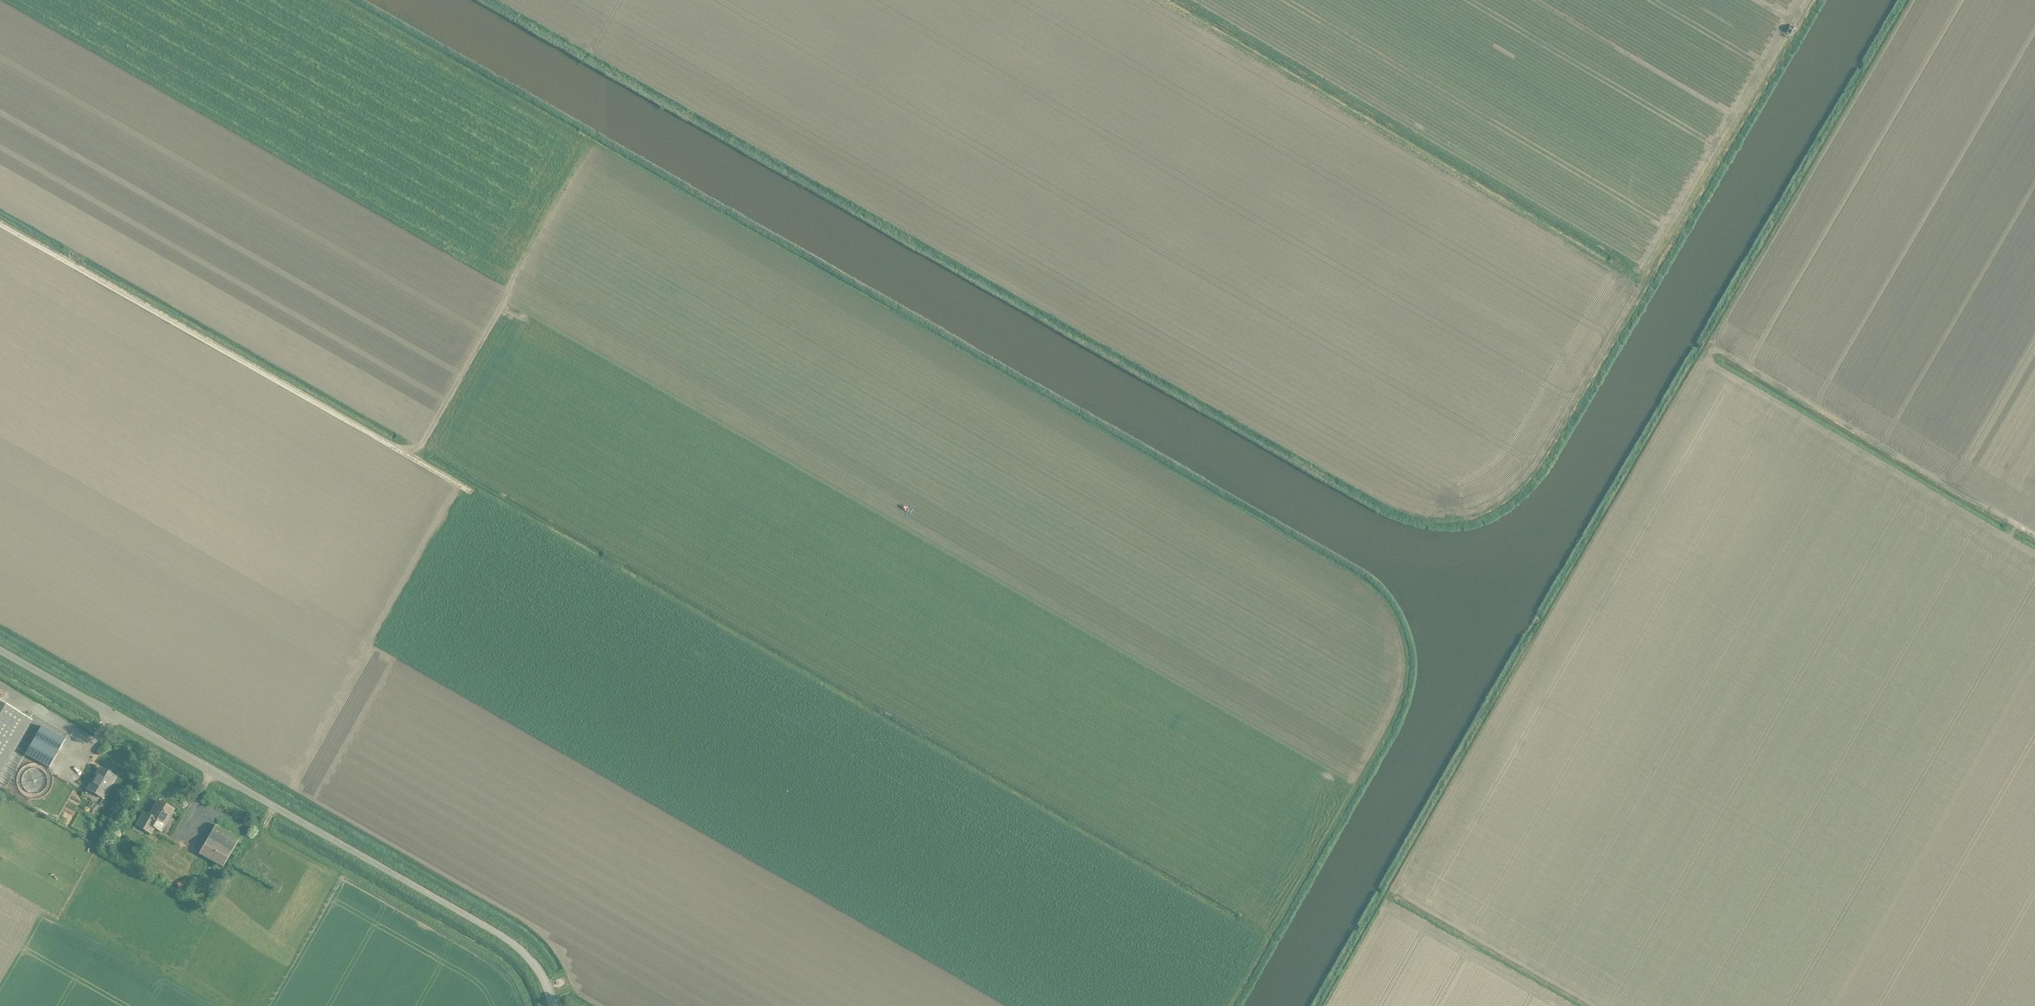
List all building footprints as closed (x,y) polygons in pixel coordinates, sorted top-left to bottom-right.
[(28,719),(0,703),(0,770),(28,719)] [(48,768),(64,739),(41,726),(25,754),(48,768)] [(103,798),(115,777),(99,767),(87,789),(103,798)] [(39,773),(18,778),(21,788),(42,783),(39,773)] [(134,836),(146,843),(149,838),(147,837),(156,821),(144,814),(138,825),(140,826),(134,836)] [(224,846),(223,848),(220,846),(222,841),(210,834),(209,837),(200,833),(196,840),(193,838),(192,840),(177,832),(175,836),(173,835),(171,840),(173,841),(171,845),(185,853),(183,856),(188,859),(195,863),(200,854),(201,852),(213,858),(208,866),(219,872),(231,852),(227,850),(228,849),(224,846)] [(174,887),(181,884),(177,875),(170,878),(174,887)]
